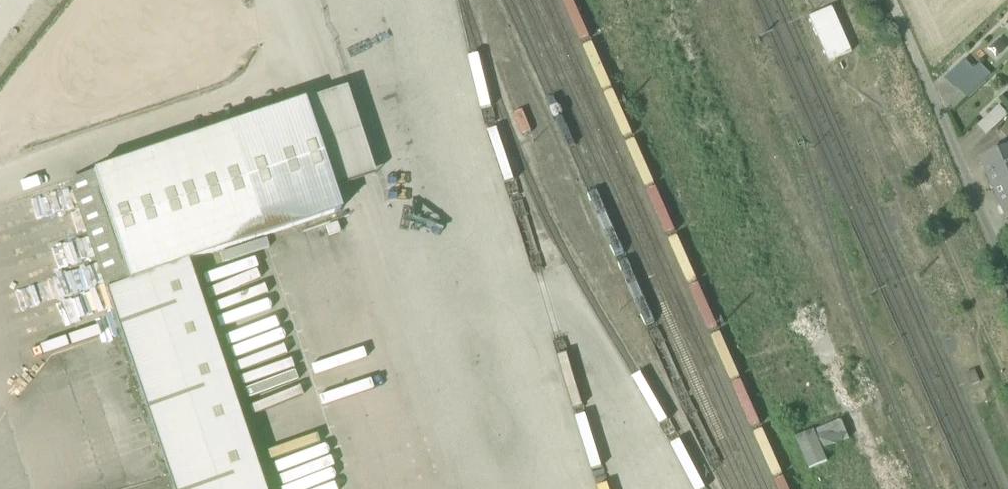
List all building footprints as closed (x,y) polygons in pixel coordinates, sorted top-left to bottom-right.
[(811,19),(830,63),(852,54),(833,9),(811,19)] [(955,90),(957,87),(974,72),(965,62),(946,80),(955,90)] [(980,66),(974,72),(957,87),(968,99),(991,77),(980,66)] [(345,89),(304,103),(333,189),(374,176),(345,89)] [(174,488),(263,488),(187,263),(264,238),(341,212),(333,189),(304,103),(229,129),(93,174),(130,283),(105,291),(174,488)] [(987,121),(995,129),(1003,122),(994,114),(987,121)] [(973,134),(981,143),(995,129),(987,121),(973,134)] [(994,191),(1007,185),(1007,153),(982,164),(994,191)] [(68,181),(105,291),(130,283),(93,174),(68,181)] [(994,191),(1007,219),(1007,218),(1007,185),(994,191)] [(843,420),(815,432),(823,451),(851,439),(843,420)] [(828,463),(823,451),(815,432),(814,429),(797,437),(811,470),(828,463)]
